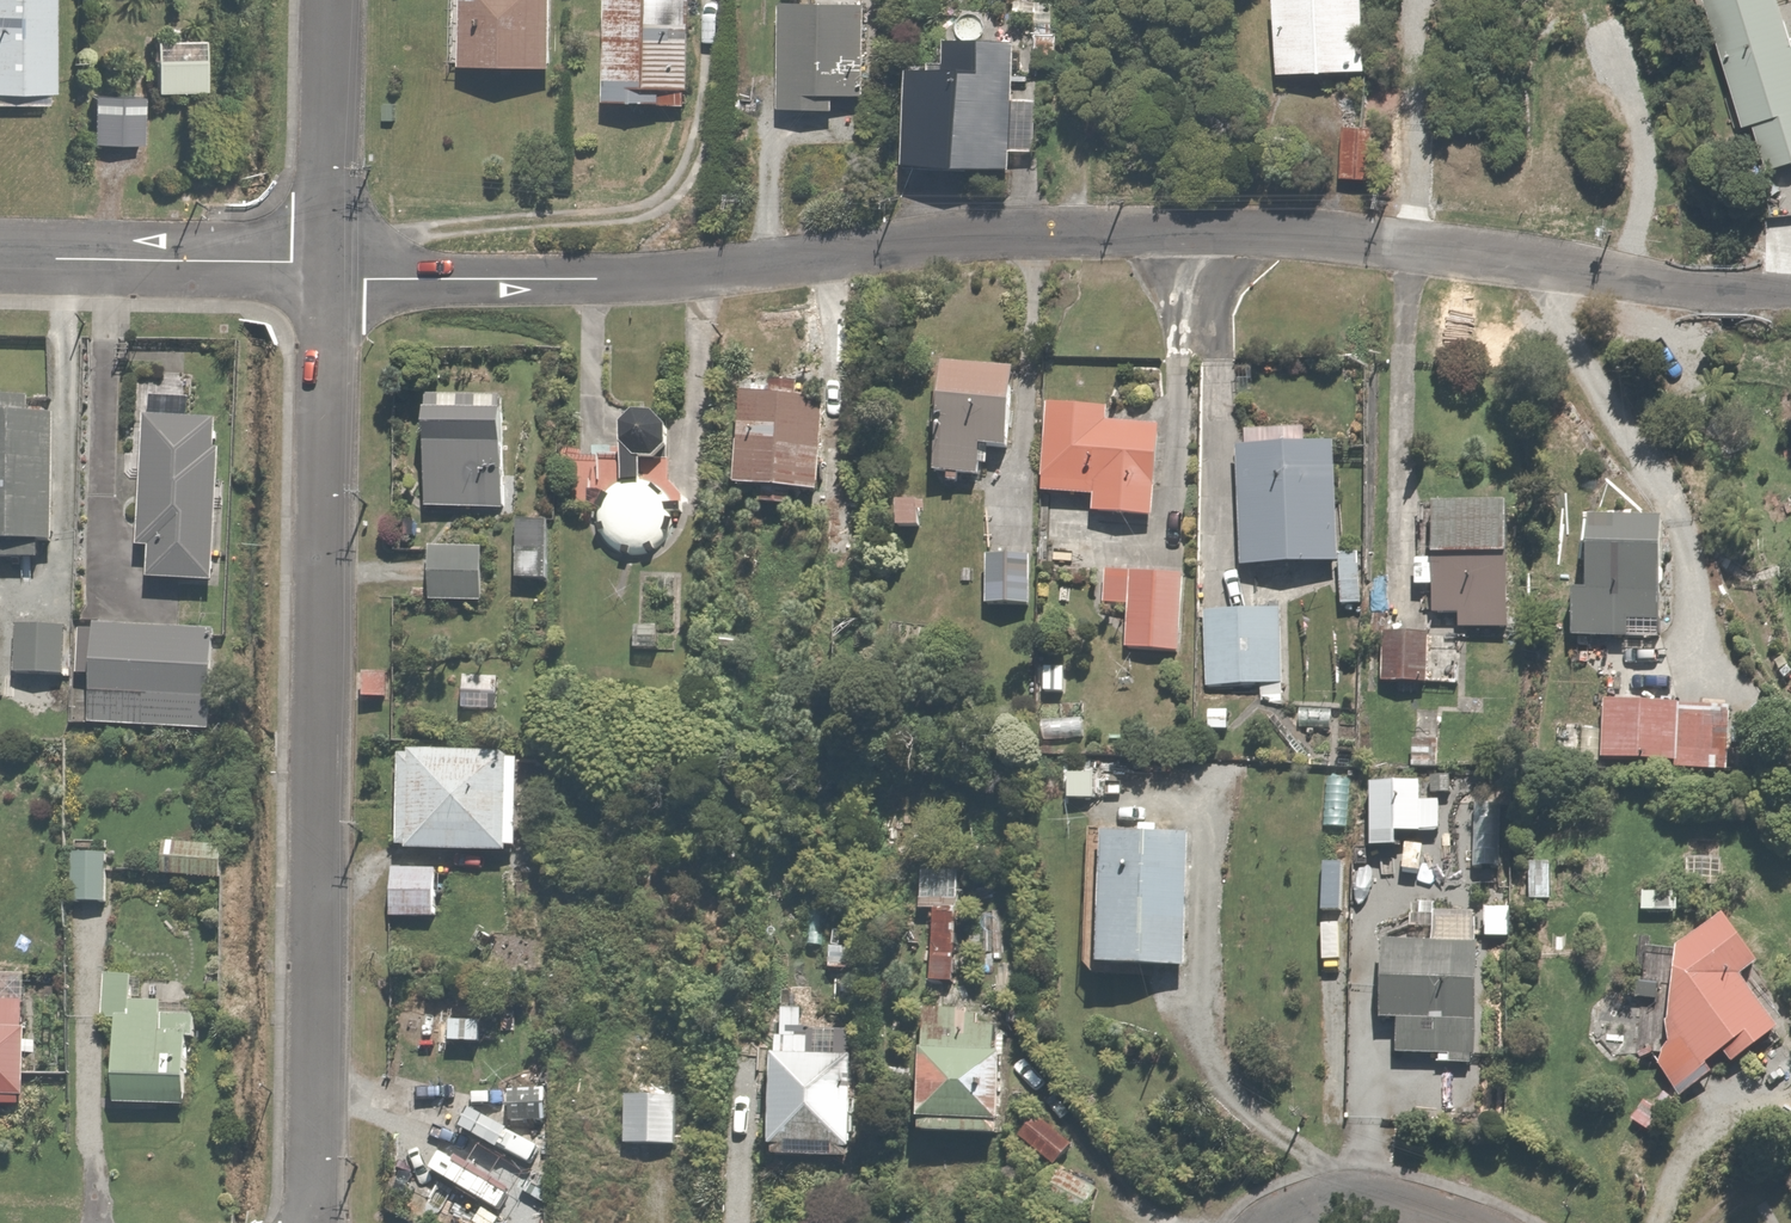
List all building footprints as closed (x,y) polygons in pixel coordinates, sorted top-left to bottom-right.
[(63,95),(63,0),(0,0),(0,107),(15,107),(15,95),(63,95)] [(472,71),(564,72),(564,0),(473,0),(472,71)] [(615,106),(698,108),(701,0),(618,0),(615,106)] [(1284,82),(1375,78),(1372,0),(1281,0),(1284,82)] [(1750,131),(1760,128),(1772,171),(1790,166),(1790,6),(1789,0),(1715,0),(1750,131)] [(870,2),(787,1),(785,111),(842,112),(842,95),(869,95),(870,2)] [(1016,13),(948,13),(947,48),(958,48),(958,65),(942,65),(942,75),(921,75),(919,174),(1022,176),(1022,156),(1051,156),(1051,100),(1028,100),(1028,24),(1016,24),(1016,13)] [(210,38),(158,39),(159,93),(211,92),(210,38)] [(1385,122),(1348,120),(1346,182),(1382,183),(1385,122)] [(1031,371),(956,364),(945,476),(991,480),(994,450),(1022,453),(1031,371)] [(516,395),(434,394),(433,509),(514,510),(516,395)] [(837,400),(753,394),(745,493),(830,499),(837,400)] [(0,400),(0,553),(6,553),(6,562),(48,562),(48,544),(61,544),(62,419),(53,419),(54,401),(0,400)] [(1120,407),(1054,403),(1047,494),(1100,498),(1099,518),(1162,522),(1169,425),(1119,421),(1120,407)] [(657,414),(655,414),(651,414),(649,414),(647,415),(645,415),(643,416),(642,417),(640,418),(639,420),(637,421),(636,423),(635,424),(634,426),(633,428),(633,430),(632,431),(632,433),(632,435),(632,437),(632,439),(632,441),(633,443),(633,445),(634,447),(635,448),(636,450),(638,451),(639,453),(640,454),(642,455),(644,456),(645,457),(647,458),(649,458),(651,459),(653,459),(655,459),(656,459),(658,459),(660,459),(662,458),(664,457),(666,457),(668,456),(669,455),(671,453),(672,452),(674,450),(675,449),(676,447),(677,445),(677,443),(678,442),(678,440),(678,438),(678,436),(678,434),(678,432),(678,430),(677,428),(676,426),(675,425),(674,423),(673,421),(671,420),(670,419),(668,417),(667,416),(665,416),(663,415),(661,414),(659,414),(657,414)] [(226,424),(151,420),(145,551),(159,552),(158,581),(225,584),(231,452),(225,452),(226,424)] [(1349,444),(1246,447),(1249,570),(1346,567),(1347,610),(1371,609),(1369,560),(1353,560),(1349,444)] [(646,482),(643,481),(636,482),(635,482),(632,482),(628,483),(625,484),(622,486),(619,488),(616,489),(614,492),(611,494),(609,497),(607,500),(605,503),(604,506),(602,509),(602,512),(601,516),(601,519),(601,522),(601,526),(601,529),(602,533),(603,536),(605,539),(607,542),(609,545),(611,548),(613,550),(616,552),(619,554),(622,556),(625,557),(628,559),(631,559),(635,560),(638,561),(642,561),(643,561),(646,560),(650,560),(653,559),(656,557),(659,556),(662,554),(665,552),(668,550),(670,548),(672,545),(674,542),(676,539),(678,536),(679,533),(680,529),(680,526),(681,523),(681,519),(680,516),(680,512),(679,509),(678,506),(676,503),(674,500),(673,497),(670,494),(668,492),(665,489),(662,487),(659,486),(656,484),(653,483),(650,482),(646,482)] [(927,500),(905,501),(906,532),(929,531),(927,500)] [(1519,510),(1446,508),(1444,562),(1422,561),(1421,591),(1441,591),(1440,640),(1478,642),(1478,629),(1515,630),(1519,510)] [(558,515),(523,514),(522,581),(557,581),(558,515)] [(1673,525),(1595,523),(1594,591),(1580,590),(1578,645),(1642,646),(1642,637),(1670,638),(1673,525)] [(1094,532),(1059,533),(1058,570),(1098,570),(1098,559),(1094,559),(1094,532)] [(489,547),(434,549),(435,600),(490,599),(489,547)] [(1041,554),(994,552),(991,607),(1038,610),(1041,554)] [(1187,654),(1191,575),(1110,571),(1108,607),(1133,608),(1131,651),(1187,654)] [(1287,604),(1211,605),(1212,685),(1289,684),(1287,604)] [(224,627),(102,622),(98,727),(220,732),(224,627)] [(75,626),(23,625),(22,676),(74,677),(75,626)] [(1435,634),(1386,634),(1386,684),(1435,684),(1435,634)] [(507,676),(470,674),(468,707),(506,709),(507,676)] [(1634,764),(1726,766),(1739,766),(1738,752),(1739,712),(1688,712),(1688,703),(1611,702),(1610,763),(1634,764)] [(521,748),(406,748),(406,847),(415,847),(415,853),(479,853),(479,866),(521,866),(521,748)] [(1509,772),(1478,773),(1481,871),(1511,871),(1509,772)] [(1383,850),(1449,851),(1449,799),(1433,799),(1433,781),(1402,781),(1402,785),(1378,785),(1378,850),(1383,850)] [(1201,839),(1114,836),(1110,974),(1197,977),(1201,839)] [(229,841),(169,838),(167,878),(227,881),(229,841)] [(115,842),(79,841),(78,905),(115,906),(115,842)] [(1729,856),(1687,855),(1687,886),(1728,887),(1729,856)] [(449,862),(397,862),(397,917),(441,917),(441,898),(449,898),(449,862)] [(967,866),(926,865),(925,911),(940,912),(940,924),(936,924),(935,983),(962,984),(963,946),(967,946),(967,924),(962,924),(963,900),(967,901),(967,866)] [(1520,906),(1489,906),(1489,938),(1520,938),(1520,906)] [(1481,1055),(1485,914),(1440,912),(1439,946),(1393,945),(1391,1019),(1405,1020),(1404,1053),(1481,1055)] [(1688,952),(1679,1022),(1674,1049),(1663,1065),(1688,1101),(1725,1076),(1719,1068),(1737,1056),(1746,1069),(1790,1037),(1756,986),(1773,974),(1735,919),(1688,952)] [(202,998),(150,997),(150,973),(110,972),(110,1021),(123,1021),(122,1106),(201,1108),(202,998)] [(35,1000),(0,1000),(0,1100),(35,1100),(35,1000)] [(1013,1011),(935,1009),(932,1139),(1010,1140),(1011,1119),(1013,1042),(1012,1042),(1013,1011)] [(819,1043),(819,1036),(781,1035),(778,1160),(851,1162),(852,1122),(860,1122),(862,1044),(819,1043)] [(695,1090),(637,1090),(636,1146),(694,1146),(695,1090)] [(1047,1116),(1024,1141),(1056,1172),(1080,1147),(1047,1116)] [(407,1193),(454,1219),(451,1222),(508,1222),(517,1206),(535,1216),(555,1178),(523,1160),(536,1137),(501,1118),(490,1138),(465,1124),(450,1151),(434,1143),(407,1193)] [(1107,1184),(1064,1170),(1053,1204),(1096,1218),(1107,1184)]
